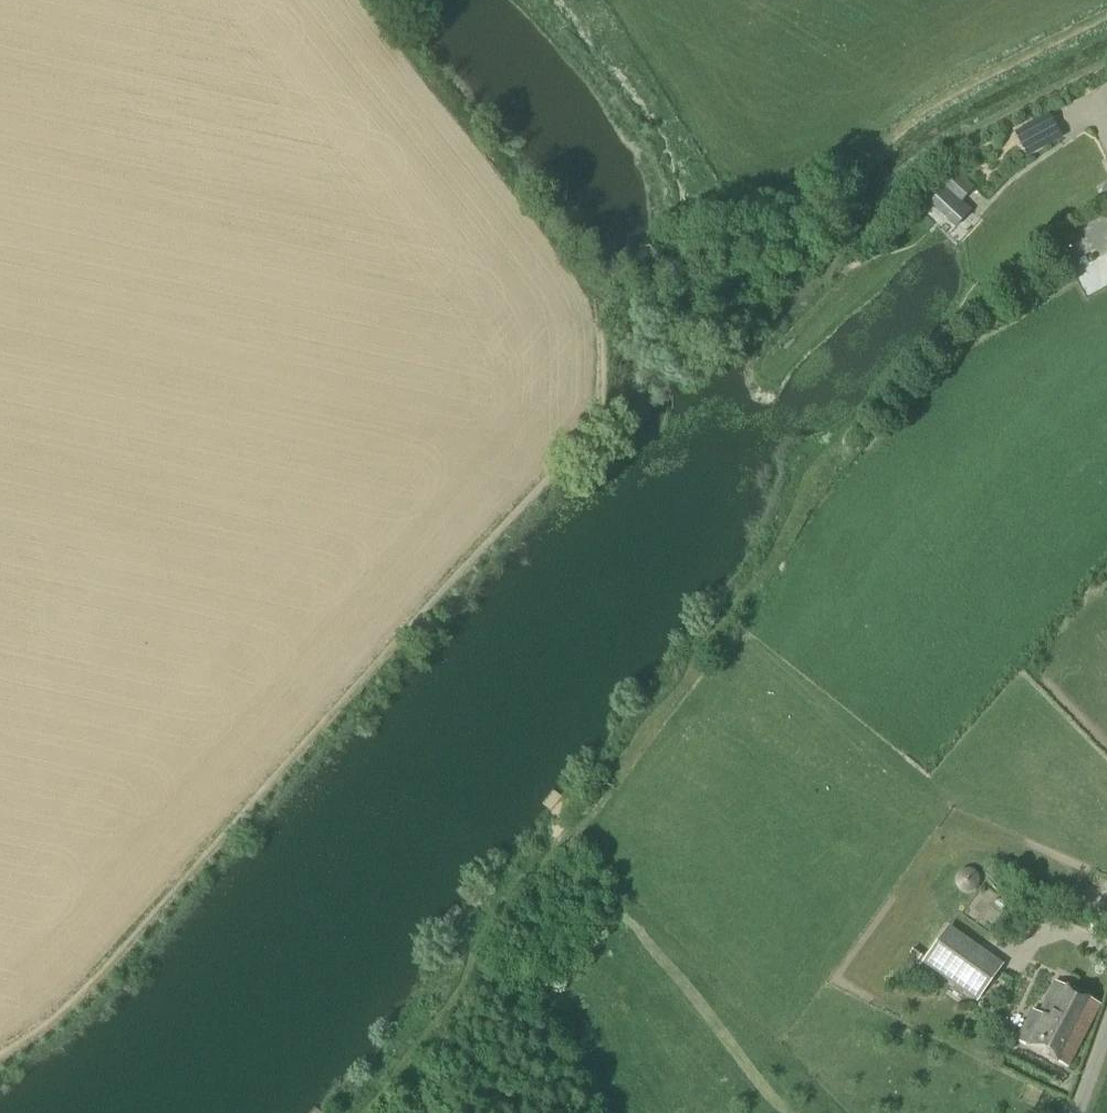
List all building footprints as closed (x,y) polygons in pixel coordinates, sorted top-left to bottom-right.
[(955,229),(971,212),(961,202),(974,188),(958,174),(929,205),(955,229)] [(1088,264),(1085,257),(1076,261),(1079,268),(1088,264)] [(1104,913),(1096,929),(1106,934),(1106,914),(1104,913)] [(976,1003),(1002,966),(947,927),(921,964),(976,1003)] [(1068,1065),(1099,1007),(1054,984),(1038,1014),(1033,1011),(1018,1039),(1068,1065)]
